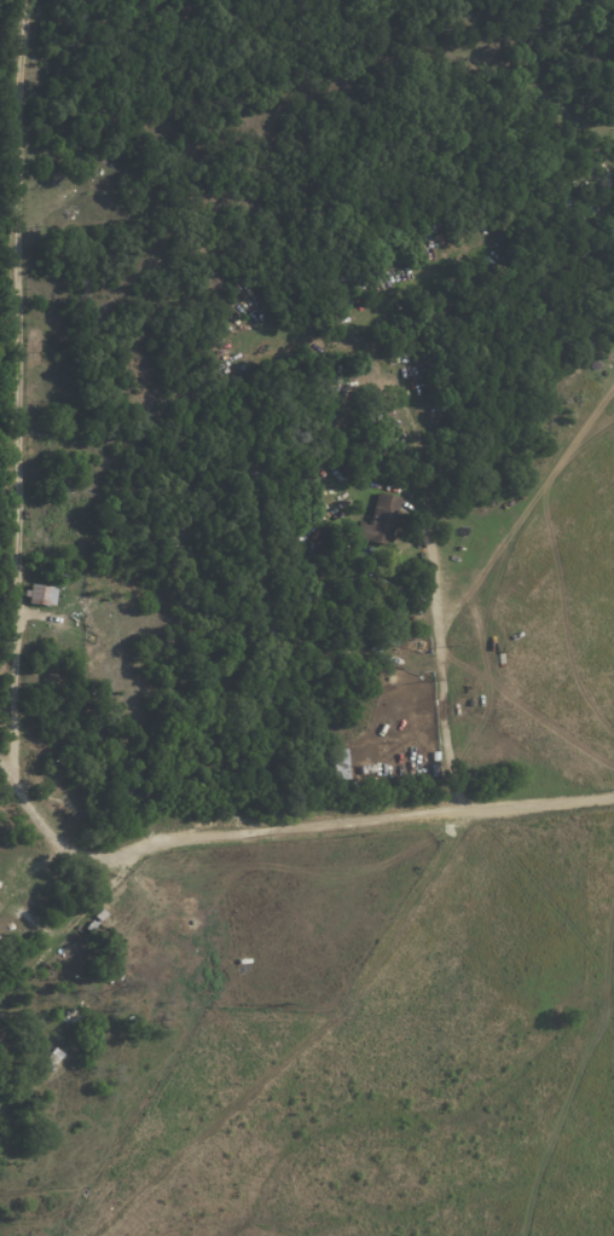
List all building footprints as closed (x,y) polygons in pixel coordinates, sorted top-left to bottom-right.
[(401,498),(399,510),(400,512),(395,531),(393,530),(388,547),(355,538),(359,520),(370,524),(378,491),(402,497),(401,498)] [(378,577),(389,583),(386,589),(375,583),(378,577)] [(30,584),(56,587),(53,606),(28,603),(28,596),(24,596),(25,590),(29,590),(30,584)] [(392,645),(393,635),(401,636),(400,645),(392,645)] [(335,779),(332,749),(347,749),(348,779),(335,779)]
